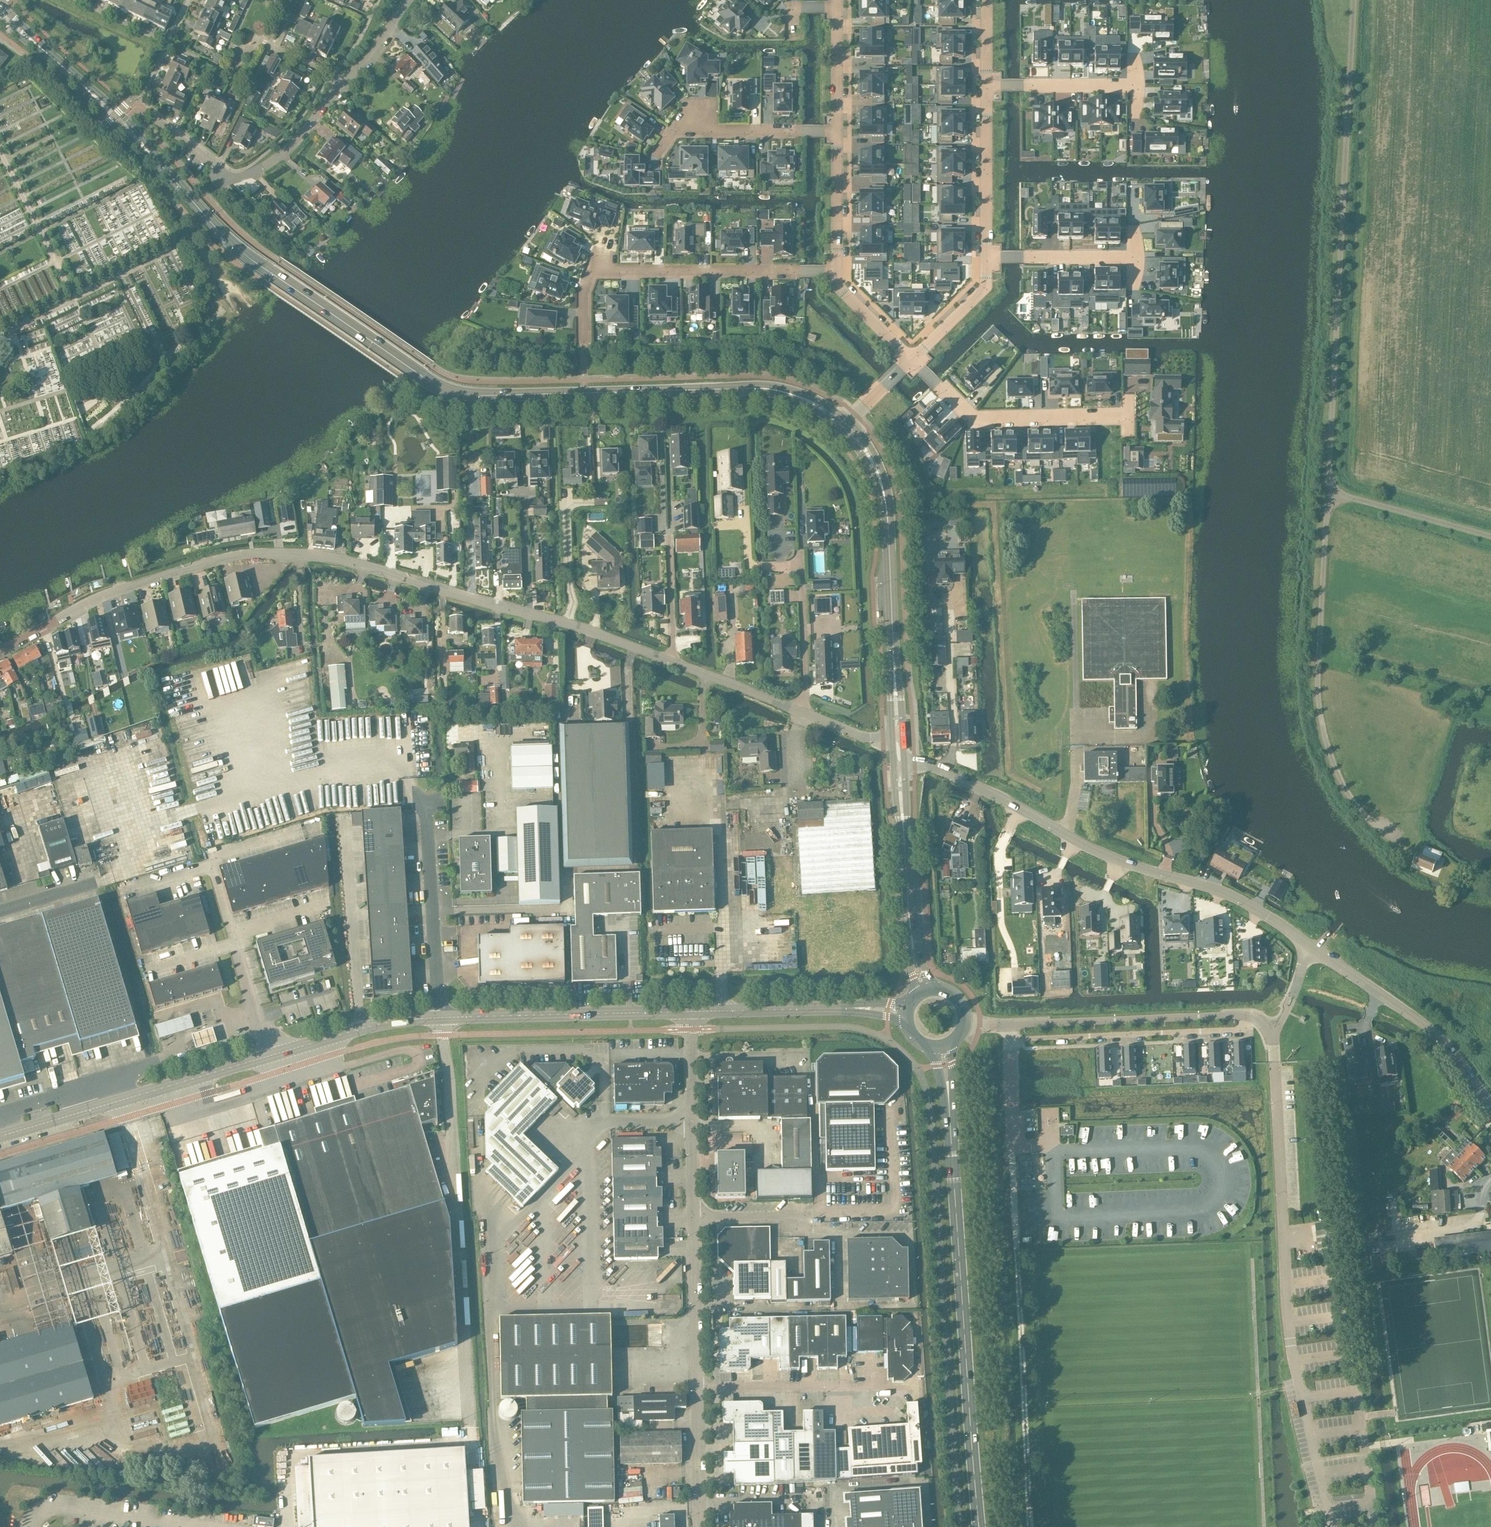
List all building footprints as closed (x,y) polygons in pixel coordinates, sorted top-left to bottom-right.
[(110,4),(121,9),(125,0),(112,0),(110,4)] [(121,9),(132,15),(139,0),(125,0),(121,9)] [(132,15),(143,20),(151,4),(143,0),(139,0),(132,15)] [(205,10),(221,18),(226,7),(212,0),(208,0),(206,4),(208,5),(205,10)] [(437,28),(449,39),(456,31),(457,32),(468,20),(464,17),(471,9),(462,0),(457,5),(458,6),(455,9),(450,3),(439,15),(444,20),(437,28)] [(720,14),(719,16),(727,22),(722,28),(729,35),(735,29),(740,33),(741,32),(743,33),(749,26),(747,24),(748,23),(739,15),(746,7),(737,0),(734,0),(729,7),(727,6),(726,7),(725,5),(720,6),(718,9),(718,13),(720,14)] [(239,8),(243,10),(247,3),(242,1),(239,8)] [(151,4),(143,20),(154,25),(162,9),(151,4)] [(884,25),(884,7),(858,7),(858,15),(860,15),(860,19),(870,19),(870,25),(884,25)] [(965,16),(965,7),(939,7),(939,25),(954,25),(954,19),(963,19),(963,16),(965,16)] [(162,9),(154,25),(165,31),(173,14),(162,9)] [(202,17),(200,21),(216,29),(221,18),(205,10),(205,11),(203,10),(201,16),(202,17)] [(235,15),(232,23),(236,25),(240,18),(235,15)] [(1165,21),(1165,18),(1140,18),(1140,19),(1130,19),(1130,30),(1140,30),(1140,35),(1152,35),(1152,41),(1173,41),(1173,24),(1166,24),(1166,21),(1165,21)] [(297,26),(333,44),(340,29),(323,21),(319,29),(300,20),(297,26)] [(194,33),(200,36),(198,42),(214,50),(220,37),(228,41),(229,40),(231,37),(216,29),(200,21),(200,22),(198,21),(195,27),(197,28),(194,33)] [(228,31),(233,33),(236,25),(232,23),(228,31)] [(327,58),(333,44),(297,26),(294,32),(313,41),(309,50),(327,58)] [(860,46),(884,46),(884,28),(871,28),(871,34),(860,34),(860,46)] [(942,47),(963,47),(963,34),(952,34),(952,28),(937,28),(937,47),(942,47)] [(423,33),(419,36),(424,41),(427,38),(423,33)] [(1033,57),(1032,57),(1032,63),(1033,63),(1033,66),(1046,66),(1046,51),(1052,51),(1052,39),(1052,33),(1033,33),(1033,57)] [(1095,44),(1088,44),(1088,51),(1088,56),(1095,56),(1095,71),(1107,71),(1107,38),(1095,38),(1095,44)] [(1119,38),(1107,38),(1107,71),(1119,71),(1119,56),(1125,56),(1125,44),(1119,44),(1119,38)] [(1070,39),(1052,39),(1052,51),(1058,51),(1058,66),(1070,66),(1070,39)] [(1088,39),(1070,39),(1070,66),(1082,66),(1082,51),(1088,51),(1088,44),(1088,39)] [(422,44),(411,54),(420,64),(438,84),(447,75),(435,61),(436,60),(437,60),(433,56),(432,56),(430,53),(431,53),(427,49),(422,44)] [(886,46),(884,46),(860,46),(860,58),(871,58),(872,64),(884,64),(884,58),(886,58),(886,46)] [(921,46),(912,46),(912,60),(917,60),(917,51),(921,51),(921,46)] [(963,58),(963,47),(942,47),(942,57),(939,57),(939,64),(952,64),(952,58),(963,58)] [(698,84),(705,84),(706,84),(706,81),(706,80),(706,77),(718,77),(718,65),(716,65),(716,61),(706,61),(706,59),(695,53),(690,50),(686,57),(681,64),(680,66),(688,71),(688,86),(698,86),(698,84)] [(221,56),(217,54),(212,62),(217,65),(221,56)] [(404,58),(393,68),(404,80),(413,71),(420,64),(411,54),(405,60),(404,58)] [(273,79),(282,64),(283,62),(272,56),(262,73),(273,79)] [(1166,62),(1153,62),(1153,79),(1186,79),(1186,56),(1166,56),(1166,62)] [(179,114),(188,96),(176,91),(182,78),(186,80),(193,66),(176,58),(161,89),(160,89),(156,98),(174,107),(172,111),(179,114)] [(860,86),(882,86),(882,74),(884,74),(884,68),(871,68),(871,74),(860,74),(860,86)] [(937,87),(963,87),(963,74),(952,74),(952,68),(939,68),(939,74),(937,74),(937,86),(937,87)] [(281,82),(275,92),(285,98),(285,97),(293,101),(299,91),(291,87),(298,73),(290,69),(283,82),(281,82)] [(426,71),(420,77),(427,85),(433,79),(426,71)] [(639,94),(643,98),(651,106),(654,103),(661,111),(668,104),(667,102),(672,98),(666,92),(675,84),(664,72),(655,81),(654,79),(647,86),(639,94)] [(764,76),(764,91),(774,91),(774,114),(782,114),(782,116),(789,116),(789,114),(791,114),(791,104),(793,104),(793,97),(791,97),(791,87),(775,87),(775,76),(764,76)] [(730,96),(730,105),(733,105),(733,112),(734,112),(734,114),(742,114),(742,112),(749,112),(749,95),(756,95),(756,80),(748,80),(748,87),(733,87),(733,96),(730,96)] [(882,86),(860,86),(860,87),(858,86),(858,94),(860,94),(860,97),(871,98),(871,104),(884,104),(884,86),(882,86)] [(963,87),(937,87),(937,104),(952,104),(952,98),(963,98),(963,87)] [(200,126),(206,129),(206,128),(220,100),(212,96),(213,94),(206,90),(198,107),(203,109),(201,113),(205,116),(200,126)] [(252,90),(248,97),(256,102),(260,94),(252,90)] [(268,92),(260,106),(267,110),(270,104),(286,113),(293,101),(285,97),(285,98),(275,92),(274,95),(268,92)] [(1186,93),(1159,93),(1159,99),(1153,99),(1153,116),(1177,116),(1177,121),(1191,121),(1191,101),(1186,101),(1186,93)] [(1100,127),(1100,98),(1092,98),(1092,100),(1088,100),(1088,103),(1081,103),(1081,123),(1088,123),(1088,127),(1100,127)] [(1109,100),(1109,99),(1100,98),(1100,127),(1112,127),(1112,124),(1119,124),(1120,104),(1113,104),(1113,100),(1109,100)] [(206,128),(206,129),(211,132),(216,121),(221,123),(223,119),(227,122),(236,105),(229,101),(228,103),(220,100),(206,128)] [(627,105),(621,114),(628,119),(621,128),(625,131),(625,132),(627,134),(628,133),(642,142),(646,136),(648,137),(652,132),(643,126),(643,125),(642,125),(647,119),(627,105)] [(1052,133),(1052,105),(1044,105),(1044,107),(1040,107),(1040,110),(1033,110),(1033,130),(1040,130),(1040,133),(1052,133)] [(1061,107),(1061,105),(1052,105),(1052,133),(1064,133),(1064,130),(1071,130),(1071,110),(1064,110),(1064,107),(1061,107)] [(403,133),(408,127),(411,130),(415,134),(420,128),(417,125),(425,116),(414,107),(408,114),(403,110),(391,123),(403,133)] [(860,124),(886,124),(886,107),(871,107),(871,113),(860,113),(860,124)] [(937,125),(963,125),(963,113),(952,113),(952,107),(937,107),(937,125)] [(920,112),(912,112),(911,124),(920,124),(920,112)] [(368,138),(375,130),(358,115),(353,120),(346,114),(337,125),(353,139),(360,131),(368,138)] [(247,150),(256,132),(247,127),(249,122),(241,118),(235,129),(240,132),(234,143),(247,150)] [(886,137),(886,124),(860,124),(860,137),(871,137),(871,143),(884,143),(884,137),(886,137)] [(911,124),(904,124),(904,137),(912,137),(912,131),(911,124)] [(963,126),(963,125),(937,125),(937,143),(952,143),(952,137),(963,137),(963,134),(965,134),(965,126),(963,126)] [(266,126),(263,133),(275,139),(281,133),(266,126)] [(1178,135),(1178,130),(1157,130),(1157,136),(1145,136),(1145,153),(1170,154),(1170,150),(1171,150),(1171,148),(1178,148),(1178,135)] [(402,139),(407,143),(413,136),(409,132),(405,135),(402,139)] [(1170,150),(1170,154),(1185,153),(1185,135),(1178,135),(1178,148),(1171,148),(1171,150),(1170,150)] [(1141,153),(1141,136),(1132,136),(1132,153),(1141,153)] [(329,143),(318,156),(331,167),(337,160),(350,171),(362,156),(353,149),(354,149),(349,145),(348,145),(339,138),(336,141),(332,138),(329,143)] [(637,145),(629,143),(627,150),(635,152),(637,145)] [(615,151),(608,149),(608,147),(602,146),(601,148),(599,156),(613,160),(615,151)] [(860,164),(884,164),(884,147),(871,147),(871,153),(860,153),(860,164)] [(937,165),(963,165),(963,153),(952,153),(952,147),(937,147),(937,165)] [(719,150),(719,172),(738,172),(738,178),(753,178),(753,160),(747,160),(747,150),(739,150),(733,150),(730,150),(730,149),(721,149),(721,150),(719,150)] [(669,171),(669,179),(684,179),(684,171),(689,171),(689,173),(693,173),(693,171),(697,171),(697,176),(706,176),(706,150),(681,150),(681,169),(676,169),(676,171),(669,171)] [(760,164),(760,181),(778,181),(778,171),(793,172),(793,169),(794,169),(794,156),(793,156),(793,154),(785,154),(785,153),(776,153),(776,154),(768,154),(768,164),(760,164)] [(620,167),(620,178),(625,178),(625,187),(638,187),(638,186),(659,186),(659,174),(645,174),(645,169),(638,169),(638,158),(625,158),(625,167),(620,167)] [(388,175),(394,169),(383,159),(377,165),(388,175)] [(886,164),(884,164),(860,164),(860,177),(871,177),(871,183),(886,183),(886,164)] [(912,165),(904,165),(904,176),(918,176),(918,165),(912,165)] [(963,166),(963,165),(937,165),(937,183),(952,183),(952,177),(963,177),(963,174),(965,174),(965,166),(963,166)] [(309,193),(303,199),(318,213),(333,196),(321,185),(312,195),(309,193)] [(860,204),(884,204),(884,190),(884,186),(871,186),(871,192),(860,192),(860,204)] [(939,205),(963,205),(963,203),(965,203),(965,196),(963,196),(963,192),(952,192),(952,186),(937,186),(937,205),(939,205)] [(1162,189),(1144,189),(1144,205),(1146,205),(1146,213),(1168,213),(1168,204),(1162,204),(1162,189)] [(340,201),(348,208),(353,202),(346,195),(344,197),(340,192),(335,198),(339,202),(340,201)] [(282,222),(291,232),(296,228),(292,223),(298,218),(302,222),(307,218),(296,206),(288,213),(286,211),(287,210),(282,205),(281,206),(277,202),(274,205),(273,204),(269,207),(278,217),(276,219),(280,224),(282,222)] [(571,204),(567,217),(582,223),(581,226),(582,227),(583,229),(589,231),(591,230),(592,231),(594,227),(598,228),(598,230),(599,231),(601,225),(609,228),(614,216),(599,211),(598,213),(586,209),(587,206),(576,203),(575,205),(571,204)] [(608,203),(606,208),(606,209),(616,213),(618,207),(608,203)] [(886,204),(884,204),(860,204),(860,205),(858,205),(858,213),(860,213),(860,216),(871,216),(871,222),(886,222),(886,204)] [(904,205),(903,205),(903,213),(911,213),(911,205),(910,205),(904,205)] [(963,205),(939,205),(939,222),(952,222),(952,216),(963,216),(963,205)] [(1057,211),(1051,211),(1051,224),(1058,224),(1058,239),(1070,239),(1070,206),(1057,205),(1057,211)] [(1082,206),(1070,206),(1070,239),(1082,239),(1082,224),(1088,224),(1088,210),(1088,206),(1082,206)] [(1107,210),(1088,210),(1088,224),(1088,229),(1094,229),(1094,244),(1107,244),(1107,210)] [(1125,216),(1119,216),(1119,210),(1107,210),(1107,244),(1119,244),(1119,229),(1125,229),(1125,216)] [(757,211),(757,220),(768,220),(768,211),(757,211)] [(1033,229),(1032,229),(1032,236),(1033,236),(1033,239),(1045,239),(1045,224),(1051,224),(1051,211),(1033,211),(1033,229)] [(903,213),(902,224),(895,224),(896,231),(902,231),(902,238),(911,238),(911,234),(919,234),(919,224),(912,224),(911,224),(911,213),(903,213)] [(563,222),(556,219),(553,224),(560,228),(563,222)] [(1159,233),(1156,233),(1156,240),(1157,246),(1165,246),(1165,251),(1178,251),(1178,241),(1180,241),(1180,240),(1182,240),(1182,224),(1159,224),(1159,233)] [(673,254),(685,254),(691,254),(691,247),(692,247),(692,238),(705,238),(705,225),(687,225),(687,231),(676,231),(676,245),(673,245),(673,254)] [(860,244),(886,244),(886,226),(871,226),(871,232),(860,232),(860,235),(858,235),(858,243),(860,243),(860,244)] [(937,244),(963,244),(963,232),(952,232),(952,226),(939,226),(939,232),(937,232),(937,244)] [(630,228),(629,228),(629,236),(629,252),(653,252),(653,242),(659,242),(659,230),(648,230),(648,228),(630,228)] [(554,246),(550,252),(559,257),(556,261),(563,264),(565,261),(573,266),(578,257),(576,256),(579,250),(572,246),(578,236),(564,229),(558,240),(556,238),(552,245),(554,246)] [(774,232),(762,232),(762,246),(774,246),(774,254),(782,254),(782,256),(788,256),(788,254),(791,254),(791,247),(793,247),(793,237),(791,237),(791,229),(774,229),(774,232)] [(722,249),(721,249),(721,252),(722,252),(722,254),(736,254),(736,250),(744,250),(744,244),(753,244),(753,230),(740,230),(740,232),(722,232),(722,249)] [(886,262),(886,244),(860,244),(860,256),(871,256),(871,262),(886,262)] [(917,244),(903,244),(904,258),(911,258),(917,258),(917,244)] [(963,245),(963,244),(937,244),(937,262),(952,262),(952,256),(963,256),(963,253),(965,253),(965,245),(963,245)] [(1159,275),(1157,275),(1157,281),(1159,282),(1159,290),(1176,290),(1176,283),(1184,283),(1184,260),(1162,260),(1162,266),(1159,266),(1159,275)] [(867,269),(864,269),(864,282),(872,282),(872,291),(881,291),(888,291),(888,282),(882,282),(882,264),(867,264),(867,269)] [(536,266),(532,277),(540,280),(536,291),(559,300),(562,292),(564,293),(566,286),(556,282),(559,274),(536,266)] [(940,282),(935,282),(935,291),(951,291),(951,282),(959,282),(959,269),(940,269),(940,282)] [(1094,286),(1088,286),(1088,291),(1088,298),(1094,298),(1094,304),(1107,304),(1106,271),(1094,271),(1094,286)] [(1119,271),(1106,271),(1107,304),(1119,304),(1119,298),(1125,298),(1125,286),(1119,286),(1119,271)] [(1045,276),(1033,276),(1033,279),(1032,279),(1032,285),(1033,285),(1033,309),(1045,309),(1045,304),(1051,304),(1051,291),(1045,291),(1045,276)] [(1051,291),(1051,304),(1051,309),(1070,309),(1070,276),(1058,276),(1058,291),(1051,291)] [(1082,276),(1070,276),(1070,309),(1082,309),(1082,303),(1088,303),(1088,298),(1088,291),(1082,291),(1082,276)] [(665,299),(665,292),(665,289),(650,289),(650,299),(648,299),(648,307),(650,307),(650,316),(665,316),(665,313),(677,313),(677,299),(665,299)] [(706,300),(706,296),(706,290),(690,290),(690,297),(688,297),(688,305),(690,305),(690,312),(703,312),(703,322),(715,322),(716,300),(706,300)] [(732,300),(732,307),(733,307),(733,317),(744,317),(744,324),(754,324),(754,302),(748,302),(748,299),(747,299),(747,292),(746,292),(746,290),(740,290),(740,292),(733,292),(733,300),(732,300)] [(770,305),(763,305),(763,322),(772,322),(772,318),(788,318),(788,308),(793,308),(793,300),(788,300),(788,290),(772,290),(772,300),(770,300),(770,305)] [(930,290),(911,291),(911,318),(923,318),(923,303),(930,303),(930,290)] [(911,291),(893,291),(893,303),(899,303),(899,318),(911,318),(911,291)] [(606,297),(606,312),(608,312),(608,324),(626,324),(626,329),(637,329),(637,309),(627,309),(627,299),(616,299),(616,297),(606,297)] [(1148,305),(1133,305),(1133,320),(1143,320),(1143,326),(1154,326),(1154,320),(1161,320),(1161,321),(1163,321),(1163,320),(1172,320),(1172,309),(1167,309),(1167,305),(1154,305),(1154,303),(1148,303),(1148,305)] [(554,330),(555,315),(541,314),(541,308),(521,306),(519,319),(527,320),(526,328),(529,328),(529,330),(538,331),(538,329),(554,330)] [(981,362),(964,379),(966,381),(965,382),(966,384),(965,385),(970,391),(972,390),(973,391),(980,384),(980,385),(983,381),(989,387),(997,379),(996,378),(1002,372),(995,364),(989,370),(981,362)] [(1149,362),(1124,362),(1124,376),(1149,376),(1149,362)] [(1101,380),(1087,380),(1087,395),(1111,395),(1111,389),(1116,389),(1116,373),(1101,374),(1101,380)] [(1068,377),(1050,377),(1050,396),(1078,396),(1078,374),(1068,374),(1068,377)] [(1007,382),(1008,398),(1032,398),(1031,388),(1037,388),(1037,376),(1030,376),(1030,382),(1007,382)] [(1151,404),(1150,404),(1150,421),(1156,421),(1156,435),(1182,435),(1182,423),(1168,423),(1168,414),(1172,414),(1172,404),(1169,404),(1169,394),(1168,394),(1168,390),(1180,390),(1179,378),(1154,378),(1154,390),(1156,390),(1156,394),(1151,394),(1151,404)] [(927,411),(915,423),(927,437),(936,428),(932,424),(942,413),(934,404),(932,406),(931,406),(926,410),(927,411)] [(900,421),(904,425),(914,415),(909,411),(900,421)] [(41,419),(34,421),(36,427),(43,425),(41,419)] [(927,437),(923,441),(936,454),(953,437),(954,438),(959,434),(958,433),(960,431),(951,422),(941,433),(936,428),(927,437)] [(1065,448),(1058,448),(1059,460),(1077,460),(1076,432),(1064,433),(1065,448)] [(1089,432),(1076,432),(1077,460),(1077,466),(1089,465),(1089,459),(1096,459),(1095,447),(1089,447),(1089,432)] [(1028,448),(1022,448),(1022,461),(1040,461),(1040,433),(1027,433),(1028,448)] [(1052,433),(1040,433),(1040,461),(1059,460),(1058,448),(1052,448),(1052,433)] [(991,449),(985,449),(985,462),(991,462),(992,468),(1004,467),(1004,461),(1003,434),(991,434),(991,449)] [(1015,434),(1003,434),(1004,461),(1022,461),(1022,448),(1015,449),(1015,434)] [(978,435),(966,435),(967,467),(979,467),(979,462),(985,462),(985,449),(978,449),(978,435)] [(686,438),(670,439),(671,470),(688,469),(686,438)] [(640,463),(635,463),(636,487),(651,487),(650,463),(656,463),(655,439),(639,440),(639,448),(640,463)] [(1142,449),(1124,449),(1124,473),(1133,473),(1133,469),(1142,469),(1142,449)] [(616,452),(602,453),(603,475),(617,474),(616,452)] [(586,453),(569,453),(570,478),(588,477),(586,453)] [(721,498),(714,498),(715,519),(732,518),(731,497),(726,497),(726,491),(742,491),(742,477),(742,467),(737,468),(736,453),(719,454),(720,492),(721,492),(721,498)] [(532,456),(531,456),(531,466),(528,466),(529,487),(537,487),(536,479),(547,479),(547,477),(549,477),(549,470),(547,470),(547,455),(538,456),(538,454),(532,454),(532,456)] [(513,466),(513,456),(504,457),(504,455),(498,455),(498,457),(497,457),(497,471),(496,471),(496,479),(498,479),(498,480),(509,480),(509,487),(517,487),(516,466),(513,466)] [(456,457),(442,458),(443,491),(457,491),(456,457)] [(782,458),(765,459),(766,494),(766,516),(780,516),(780,501),(779,501),(779,495),(783,495),(782,484),(788,484),(788,469),(782,469),(782,458)] [(936,477),(944,479),(951,462),(944,459),(936,477)] [(392,476),(381,477),(381,504),(381,506),(393,506),(392,476)] [(381,477),(370,477),(370,491),(374,491),(377,491),(377,504),(381,504),(381,477)] [(490,478),(480,479),(481,497),(491,497),(490,478)] [(697,507),(696,507),(696,499),(684,500),(684,508),(684,530),(698,529),(697,507)] [(328,509),(328,501),(317,501),(318,510),(317,521),(315,531),(313,545),(313,547),(322,548),(325,531),(326,522),(326,516),(328,509)] [(280,504),(284,522),(293,521),(290,502),(280,504)] [(252,518),(217,524),(220,539),(255,533),(253,522),(256,521),(257,524),(258,530),(271,528),(270,522),(267,504),(254,506),(256,518),(253,519),(252,518)] [(546,507),(534,507),(534,515),(546,515),(546,507)] [(336,518),(337,510),(328,509),(326,516),(326,522),(325,531),(322,548),(332,549),(332,548),(332,544),(334,544),(336,542),(336,540),(335,539),(333,538),(334,533),(330,532),(331,526),(333,517),(336,518)] [(822,514),(806,515),(807,525),(806,525),(807,526),(807,532),(808,543),(809,551),(823,550),(823,543),(824,543),(823,536),(827,536),(827,526),(823,526),(822,514)] [(501,518),(494,518),(494,528),(494,540),(503,540),(503,528),(503,518),(501,518)] [(352,519),(352,538),(361,538),(361,536),(374,537),(374,519),(352,519)] [(638,535),(652,534),(651,519),(637,520),(638,535)] [(950,520),(950,523),(958,523),(958,527),(963,527),(963,519),(950,520)] [(486,568),(486,551),(493,551),(492,534),(485,534),(485,520),(475,520),(476,568),(486,568)] [(421,527),(396,528),(396,536),(396,544),(396,554),(412,554),(413,554),(413,543),(420,543),(420,544),(427,544),(431,544),(430,527),(421,527)] [(621,557),(596,534),(587,545),(606,563),(593,563),(593,574),(598,574),(598,590),(619,589),(619,574),(622,574),(621,557)] [(641,549),(653,548),(653,536),(640,536),(641,549)] [(687,548),(699,547),(699,536),(686,536),(687,548)] [(448,545),(435,545),(435,563),(448,563),(448,545)] [(548,581),(547,546),(535,546),(536,582),(548,581)] [(502,570),(503,589),(521,589),(520,551),(505,551),(505,559),(509,559),(509,570),(502,570)] [(963,557),(959,557),(958,551),(950,552),(950,558),(934,558),(934,563),(932,563),(932,571),(935,571),(935,575),(937,575),(937,584),(952,584),(952,574),(964,574),(963,557)] [(251,599),(246,575),(232,578),(233,584),(227,586),(232,608),(239,606),(238,602),(251,599)] [(829,582),(813,582),(813,590),(829,590),(829,589),(829,582)] [(745,591),(753,591),(753,583),(745,583),(745,591)] [(221,602),(217,588),(205,591),(207,597),(200,599),(205,617),(211,616),(212,616),(225,613),(222,602),(221,602)] [(643,606),(644,616),(660,615),(659,605),(664,605),(663,591),(658,592),(658,589),(642,590),(643,598),(641,598),(641,606),(643,606)] [(191,605),(188,591),(176,594),(177,600),(171,601),(175,620),(182,618),(182,619),(196,616),(193,605),(191,605)] [(783,591),(770,592),(770,605),(783,604),(783,591)] [(713,598),(715,623),(729,622),(728,597),(724,597),(724,593),(714,594),(715,598),(713,598)] [(337,597),(338,613),(343,613),(344,618),(345,624),(365,623),(365,607),(358,607),(358,603),(351,603),(351,599),(347,599),(347,596),(337,597)] [(814,600),(814,615),(831,614),(831,599),(814,600)] [(1114,708),(1109,708),(1109,718),(1114,718),(1114,730),(1136,730),(1135,680),(1166,680),(1165,599),(1081,600),(1083,681),(1113,681),(1114,708)] [(700,601),(680,601),(680,615),(685,614),(686,629),(701,629),(700,601)] [(164,617),(161,603),(149,605),(150,611),(144,613),(148,631),(155,630),(155,631),(168,627),(166,616),(164,617)] [(369,606),(369,623),(375,623),(375,628),(384,627),(384,633),(397,633),(396,616),(390,616),(390,612),(383,612),(383,608),(378,609),(378,606),(369,606)] [(117,635),(139,630),(134,607),(112,612),(117,635)] [(233,622),(239,621),(236,609),(230,611),(233,622)] [(940,611),(925,612),(926,638),(929,638),(941,637),(940,611)] [(293,635),(292,629),(291,613),(278,614),(279,623),(270,631),(278,648),(286,648),(286,649),(297,648),(296,634),(293,635)] [(400,616),(401,633),(406,632),(407,637),(416,637),(416,643),(429,643),(428,626),(421,626),(421,622),(414,622),(414,618),(410,618),(410,616),(400,616)] [(450,618),(450,635),(463,635),(463,640),(468,640),(468,634),(464,634),(464,618),(450,618)] [(104,630),(102,620),(88,623),(91,634),(88,635),(92,652),(112,647),(108,629),(104,630)] [(64,635),(70,657),(81,655),(75,631),(64,634),(64,635)] [(479,647),(479,654),(475,655),(476,668),(486,668),(486,661),(496,660),(496,654),(495,631),(482,632),(483,647),(479,647)] [(972,631),(959,632),(959,643),(973,642),(972,631)] [(72,666),(70,657),(64,635),(52,638),(59,664),(66,662),(67,667),(72,666)] [(752,635),(749,635),(739,636),(735,636),(736,664),(754,663),(752,635)] [(930,667),(937,666),(945,666),(944,637),(941,637),(929,638),(930,667)] [(772,640),(773,663),(774,663),(774,672),(790,672),(790,662),(789,662),(789,661),(790,659),(797,659),(796,643),(789,643),(789,639),(772,640)] [(515,640),(515,656),(511,655),(511,662),(522,662),(522,668),(528,668),(528,667),(528,661),(528,656),(529,640),(515,640)] [(528,667),(528,668),(534,668),(534,657),(542,657),(542,641),(529,640),(528,656),(528,661),(528,667)] [(816,664),(837,663),(836,655),(832,655),(831,643),(832,643),(832,642),(815,643),(816,643),(816,664)] [(24,652),(30,665),(41,659),(42,665),(39,666),(41,672),(46,669),(49,678),(55,677),(50,656),(43,657),(41,658),(35,646),(24,652)] [(463,651),(448,651),(449,663),(449,673),(464,673),(472,672),(471,652),(463,653),(463,651)] [(19,671),(30,665),(24,652),(12,658),(19,671)] [(3,679),(5,684),(8,688),(19,682),(14,673),(8,661),(0,665),(0,673),(3,679)] [(837,663),(816,664),(817,684),(817,685),(833,684),(833,683),(832,671),(837,671),(837,663)] [(328,667),(330,690),(347,689),(345,665),(342,665),(328,667)] [(499,672),(500,690),(510,689),(508,666),(502,667),(502,671),(499,672)] [(95,688),(102,686),(99,673),(92,674),(95,688)] [(545,685),(545,704),(557,704),(557,702),(561,702),(561,686),(545,685)] [(490,689),(490,705),(500,705),(499,689),(490,689)] [(526,692),(515,692),(515,703),(526,703),(526,692)] [(589,705),(592,705),(593,722),(615,721),(615,711),(617,711),(617,702),(614,703),(614,693),(589,694),(589,705)] [(48,713),(63,708),(60,698),(44,702),(48,713)] [(448,699),(449,707),(457,707),(457,699),(448,699)] [(27,704),(20,706),(23,718),(30,717),(28,707),(27,704)] [(28,707),(30,717),(46,714),(43,704),(28,707)] [(646,719),(646,739),(661,738),(660,726),(682,726),(682,706),(670,707),(670,704),(658,704),(658,707),(656,707),(657,716),(654,716),(654,719),(646,719)] [(100,716),(88,719),(92,738),(104,735),(100,716)] [(939,719),(941,745),(949,745),(948,718),(939,719)] [(959,719),(960,745),(976,744),(975,718),(959,719)] [(932,746),(941,745),(939,719),(931,719),(931,737),(932,745),(932,746)] [(77,728),(70,729),(74,744),(89,740),(86,728),(77,730),(77,728)] [(563,735),(567,859),(629,857),(625,733),(563,735)] [(740,740),(741,759),(759,758),(760,773),(776,772),(774,754),(766,754),(765,737),(748,738),(748,740),(740,740)] [(724,741),(710,741),(710,752),(724,752),(724,741)] [(475,772),(473,744),(454,745),(455,757),(465,756),(465,772),(475,772)] [(512,789),(553,788),(552,746),(510,747),(512,789)] [(1130,762),(1120,762),(1120,765),(1120,769),(1120,776),(1120,782),(1120,783),(1130,783),(1130,782),(1130,779),(1140,779),(1140,782),(1140,783),(1141,783),(1140,747),(1129,747),(1130,762)] [(1165,759),(1177,759),(1177,748),(1164,748),(1165,759)] [(1116,754),(1084,755),(1084,766),(1084,772),(1084,783),(1090,783),(1116,783),(1116,776),(1116,769),(1116,765),(1116,754)] [(51,765),(19,776),(24,791),(56,780),(51,765)] [(1172,768),(1151,768),(1151,782),(1158,782),(1158,794),(1172,794),(1172,768)] [(459,783),(460,793),(478,792),(477,782),(459,783)] [(797,804),(802,894),(874,889),(869,800),(797,804)] [(518,872),(519,904),(560,903),(557,809),(516,810),(517,838),(496,838),(497,873),(518,872)] [(372,812),(373,835),(402,833),(401,810),(372,812)] [(361,812),(363,835),(373,835),(372,812),(361,812)] [(945,850),(950,852),(964,822),(955,818),(948,834),(953,836),(949,844),(948,843),(945,850)] [(44,845),(53,871),(77,864),(68,837),(64,821),(40,828),(44,845)] [(964,822),(950,852),(951,852),(952,870),(968,869),(966,846),(959,843),(961,840),(965,842),(972,826),(964,822)] [(712,830),(651,832),(653,913),(715,912),(712,830)] [(373,835),(374,855),(403,853),(402,833),(373,835)] [(363,835),(364,855),(374,855),(373,835),(363,835)] [(306,843),(313,866),(327,862),(324,837),(306,843)] [(470,839),(459,840),(459,843),(459,860),(460,868),(465,868),(465,874),(460,874),(460,891),(460,895),(472,894),(471,891),(480,891),(480,894),(491,894),(491,890),(490,842),(490,839),(479,839),(479,842),(470,843),(470,839)] [(296,846),(303,869),(313,866),(306,843),(296,846)] [(74,850),(78,863),(80,867),(92,864),(91,860),(96,859),(94,851),(89,853),(87,846),(74,850)] [(287,848),(293,872),(303,869),(296,846),(287,848)] [(1240,871),(1249,855),(1234,847),(1229,856),(1225,854),(1218,850),(1214,857),(1210,865),(1238,880),(1242,873),(1240,871)] [(1417,856),(1414,865),(1433,872),(1436,864),(1435,863),(1437,861),(1440,862),(1443,854),(1425,847),(1422,855),(1423,855),(1422,858),(1417,856)] [(279,858),(284,875),(293,872),(287,848),(277,851),(279,858)] [(271,868),(274,878),(284,875),(279,858),(277,851),(267,854),(271,868)] [(374,855),(376,875),(405,873),(403,853),(374,855)] [(264,877),(265,880),(274,878),(271,868),(267,854),(258,857),(264,877)] [(364,855),(365,875),(376,875),(374,855),(364,855)] [(248,860),(255,883),(265,880),(264,877),(258,857),(248,860)] [(239,863),(245,886),(255,883),(248,860),(239,863)] [(303,869),(310,892),(329,887),(327,862),(313,866),(303,869)] [(219,868),(226,892),(245,886),(239,863),(219,868)] [(293,872),(300,895),(310,892),(303,869),(293,872)] [(38,873),(40,879),(50,876),(48,870),(38,873)] [(284,875),(291,898),(300,895),(293,872),(284,875)] [(376,875),(377,895),(386,894),(406,893),(405,873),(376,875)] [(593,916),(641,915),(639,874),(574,876),(575,927),(575,928),(593,927),(593,916)] [(265,880),(271,904),(291,898),(284,875),(274,878),(265,880)] [(365,875),(366,895),(377,895),(376,875),(365,875)] [(1014,878),(1013,878),(1013,889),(1014,889),(1015,906),(1032,905),(1031,888),(1032,888),(1032,885),(1031,885),(1030,877),(1028,877),(1028,876),(1023,876),(1023,877),(1014,877),(1014,878)] [(245,886),(252,909),(271,904),(265,880),(255,883),(245,886)] [(233,915),(252,909),(245,886),(226,892),(233,915)] [(1279,900),(1283,893),(1273,887),(1269,894),(1279,900)] [(1059,898),(1059,890),(1051,890),(1044,890),(1042,890),(1043,918),(1044,918),(1044,926),(1054,926),(1054,918),(1060,917),(1060,909),(1063,909),(1062,898),(1059,898)] [(386,894),(388,928),(408,927),(406,893),(386,894)] [(126,903),(134,929),(153,923),(163,920),(159,907),(160,907),(156,894),(126,903)] [(366,895),(368,929),(388,928),(386,894),(377,895),(366,895)] [(178,902),(184,921),(204,915),(198,896),(187,899),(178,902)] [(25,1079),(23,1073),(34,1070),(31,1060),(33,1060),(35,1056),(35,1055),(33,1050),(40,1048),(67,1040),(78,1037),(79,1043),(135,1027),(136,1026),(98,900),(98,899),(0,928),(0,1086),(25,1079)] [(169,905),(174,924),(184,921),(178,902),(169,905)] [(159,907),(163,920),(165,927),(174,924),(169,905),(160,907),(159,907)] [(1099,935),(1098,915),(1094,915),(1094,907),(1081,907),(1082,936),(1099,935)] [(184,921),(190,941),(210,935),(204,915),(184,921)] [(1137,916),(1122,916),(1123,942),(1138,941),(1137,916)] [(1172,919),(1163,919),(1163,927),(1162,927),(1162,929),(1163,929),(1164,936),(1178,935),(1178,942),(1194,941),(1193,927),(1187,927),(1187,918),(1178,919),(1178,918),(1172,918),(1172,919)] [(153,923),(161,949),(171,947),(165,927),(163,920),(153,923)] [(174,924),(180,944),(190,941),(184,921),(174,924)] [(1203,932),(1196,932),(1197,949),(1205,949),(1205,945),(1222,945),(1221,921),(1203,921),(1203,932)] [(269,987),(292,980),(315,974),(314,971),(323,969),(324,971),(336,967),(333,955),(330,955),(330,953),(332,953),(323,922),(256,942),(269,987)] [(142,955),(161,949),(153,923),(134,929),(142,955)] [(165,927),(171,947),(180,944),(174,924),(165,927)] [(388,928),(390,961),(410,960),(408,927),(388,928)] [(509,929),(509,936),(477,937),(479,985),(564,983),(563,927),(509,929)] [(593,938),(593,927),(575,928),(575,927),(570,927),(572,983),(594,982),(593,938)] [(368,929),(371,962),(390,961),(388,928),(368,929)] [(982,929),(974,930),(975,952),(986,951),(985,929),(982,929)] [(1118,933),(1109,934),(1110,951),(1119,951),(1118,933)] [(593,938),(594,982),(616,982),(615,937),(593,938)] [(1259,941),(1242,942),(1243,966),(1260,965),(1259,941)] [(974,950),(962,950),(962,963),(974,962),(974,950)] [(390,961),(391,977),(411,976),(410,960),(390,961)] [(371,962),(372,978),(391,977),(390,961),(371,962)] [(206,968),(213,991),(223,988),(216,964),(215,965),(206,968)] [(1107,989),(1106,965),(1094,965),(1095,989),(1107,989)] [(197,970),(203,994),(213,991),(206,968),(197,970)] [(187,973),(194,997),(203,994),(197,970),(187,973)] [(1051,972),(1052,990),(1070,989),(1069,972),(1051,972)] [(177,976),(184,1000),(194,997),(187,973),(177,976)] [(168,979),(175,1003),(184,1000),(177,976),(168,979)] [(391,977),(392,993),(411,992),(412,996),(411,976),(391,977)] [(372,978),(373,997),(373,998),(374,998),(373,995),(392,993),(391,977),(372,978)] [(1025,983),(1012,983),(1012,995),(1037,994),(1037,978),(1025,978),(1025,983)] [(158,982),(165,1006),(175,1003),(168,979),(158,982)] [(155,1008),(165,1006),(158,982),(149,985),(149,984),(148,984),(155,1008)] [(190,1015),(182,1017),(183,1019),(187,1031),(194,1029),(190,1015)] [(213,1029),(192,1035),(195,1044),(196,1050),(217,1043),(215,1035),(213,1029)] [(1358,1039),(1345,1041),(1350,1079),(1366,1077),(1362,1046),(1359,1046),(1359,1043),(1358,1039)] [(1244,1044),(1231,1044),(1232,1073),(1245,1072),(1244,1044)] [(1206,1045),(1207,1074),(1213,1074),(1220,1074),(1220,1073),(1219,1045),(1206,1045)] [(1181,1046),(1182,1075),(1195,1075),(1194,1046),(1181,1046)] [(1121,1049),(1123,1078),(1136,1077),(1135,1048),(1121,1049)] [(1097,1050),(1098,1079),(1111,1078),(1110,1049),(1097,1050)] [(1393,1049),(1376,1052),(1378,1062),(1377,1062),(1378,1068),(1379,1067),(1380,1078),(1397,1076),(1395,1067),(1397,1066),(1396,1057),(1394,1058),(1393,1049)] [(819,1138),(820,1138),(825,1137),(826,1171),(875,1170),(874,1106),(884,1106),(898,1091),(898,1069),(883,1055),(823,1056),(815,1063),(816,1105),(818,1105),(819,1138)] [(725,1064),(715,1064),(715,1080),(718,1080),(718,1120),(781,1118),(781,1121),(782,1171),(756,1172),(756,1200),(811,1199),(811,1171),(810,1120),(807,1120),(807,1118),(806,1077),(763,1078),(763,1063),(733,1064),(733,1063),(732,1062),(731,1061),(730,1060),(729,1060),(728,1060),(727,1061),(726,1062),(726,1063),(725,1064)] [(613,1066),(614,1086),(614,1106),(664,1105),(664,1095),(671,1095),(671,1085),(674,1085),(674,1073),(673,1071),(673,1069),(672,1068),(670,1066),(668,1065),(666,1065),(659,1065),(646,1065),(645,1064),(646,1064),(645,1063),(643,1065),(613,1066)] [(557,1100),(553,1097),(557,1093),(573,1108),(576,1105),(578,1108),(594,1091),(592,1089),(594,1086),(589,1081),(590,1079),(585,1074),(583,1076),(578,1070),(575,1073),(573,1070),(572,1071),(565,1064),(534,1065),(527,1072),(520,1065),(484,1102),(491,1109),(485,1115),(486,1159),(493,1165),(486,1172),(523,1208),(558,1171),(522,1136),(557,1100)] [(1232,1073),(1231,1073),(1231,1076),(1231,1082),(1246,1082),(1245,1072),(1232,1073)] [(254,1428),(355,1398),(363,1426),(405,1423),(388,1366),(457,1345),(449,1222),(444,1204),(445,1203),(444,1203),(421,1126),(436,1122),(437,1125),(434,1073),(430,1074),(430,1075),(433,1074),(434,1080),(409,1087),(274,1127),(280,1147),(179,1177),(254,1428)] [(1220,1074),(1213,1074),(1213,1083),(1223,1082),(1223,1076),(1223,1073),(1220,1073),(1220,1074)] [(1388,1100),(1377,1101),(1379,1115),(1389,1114),(1388,1100)] [(1374,1102),(1366,1103),(1368,1114),(1376,1113),(1374,1102)] [(1072,1127),(1061,1127),(1061,1136),(1063,1136),(1063,1134),(1070,1134),(1070,1136),(1073,1135),(1072,1127)] [(119,1133),(107,1137),(118,1171),(129,1167),(119,1133)] [(0,1166),(0,1258),(13,1254),(5,1227),(14,1224),(10,1211),(1,1214),(0,1213),(38,1201),(51,1243),(91,1231),(79,1188),(117,1177),(104,1135),(0,1166)] [(612,1139),(612,1160),(661,1159),(661,1148),(656,1149),(656,1138),(612,1139)] [(1472,1144),(1448,1168),(1463,1182),(1487,1158),(1472,1144)] [(745,1196),(745,1191),(744,1154),(717,1154),(718,1197),(745,1196)] [(1030,1156),(1018,1156),(1020,1198),(1032,1198),(1030,1156)] [(612,1160),(612,1180),(656,1179),(656,1169),(662,1169),(661,1159),(612,1160)] [(1440,1168),(1429,1169),(1432,1214),(1459,1213),(1458,1191),(1442,1192),(1440,1168)] [(612,1180),(613,1200),(662,1199),(662,1189),(657,1189),(656,1179),(612,1180)] [(613,1200),(613,1220),(657,1219),(657,1209),(662,1209),(662,1199),(613,1200)] [(613,1220),(614,1239),(663,1239),(662,1229),(657,1229),(657,1219),(613,1220)] [(1315,1224),(1319,1256),(1339,1254),(1335,1222),(1315,1224)] [(725,1228),(717,1237),(717,1258),(734,1273),(734,1299),(771,1298),(771,1303),(786,1302),(786,1280),(785,1262),(770,1262),(770,1227),(725,1228)] [(614,1260),(658,1259),(658,1249),(663,1249),(663,1239),(614,1239),(614,1260)] [(847,1240),(847,1271),(908,1269),(908,1249),(902,1249),(891,1239),(847,1240)] [(804,1280),(786,1280),(786,1302),(830,1301),(829,1242),(813,1242),(813,1253),(804,1253),(803,1253),(804,1280)] [(847,1271),(848,1301),(909,1300),(908,1269),(847,1271)] [(612,1397),(610,1320),(610,1316),(499,1318),(501,1399),(526,1399),(526,1412),(521,1412),(523,1504),(614,1502),(612,1411),(607,1411),(607,1397),(612,1397)] [(887,1349),(887,1380),(888,1380),(888,1379),(893,1379),(893,1382),(903,1382),(910,1374),(911,1375),(911,1374),(908,1371),(913,1367),(913,1352),(913,1351),(910,1351),(910,1347),(913,1347),(913,1346),(912,1331),(907,1326),(910,1323),(909,1323),(902,1316),(892,1316),(891,1316),(891,1319),(887,1319),(887,1318),(886,1318),(886,1319),(882,1319),(882,1316),(857,1317),(858,1353),(883,1352),(883,1349),(887,1349)] [(807,1318),(808,1359),(817,1358),(817,1370),(837,1369),(837,1358),(846,1358),(845,1317),(807,1318)] [(769,1319),(770,1359),(779,1359),(779,1371),(789,1370),(788,1318),(769,1319)] [(788,1318),(789,1370),(799,1370),(799,1359),(808,1359),(807,1318),(788,1318)] [(719,1334),(720,1363),(722,1363),(722,1370),(727,1370),(727,1372),(746,1371),(747,1371),(748,1370),(749,1369),(750,1368),(750,1360),(770,1359),(769,1319),(729,1320),(729,1330),(722,1330),(721,1330),(721,1331),(720,1331),(719,1332),(719,1334)] [(0,1345),(0,1426),(94,1399),(71,1324),(0,1345)] [(617,1397),(618,1414),(618,1430),(642,1429),(642,1421),(674,1420),(674,1408),(686,1408),(685,1396),(617,1397)] [(733,1424),(733,1444),(773,1443),(773,1433),(772,1433),(772,1413),(772,1412),(763,1413),(762,1407),(762,1406),(762,1405),(761,1404),(760,1403),(759,1403),(732,1403),(732,1405),(724,1405),(724,1413),(722,1413),(722,1420),(723,1421),(723,1422),(724,1423),(725,1423),(727,1424),(733,1424)] [(849,1448),(835,1449),(836,1480),(851,1479),(918,1475),(917,1464),(921,1464),(917,1403),(906,1404),(907,1415),(908,1415),(912,1419),(909,1423),(908,1423),(908,1424),(848,1428),(849,1448)] [(773,1433),(773,1443),(774,1484),(794,1483),(793,1432),(783,1432),(782,1412),(772,1412),(772,1413),(772,1433),(773,1433)] [(793,1432),(794,1483),(814,1482),(812,1412),(803,1412),(803,1432),(793,1432)] [(812,1412),(814,1482),(836,1480),(835,1431),(823,1432),(822,1412),(812,1412)] [(620,1433),(621,1449),(621,1465),(681,1463),(681,1432),(620,1433)] [(734,1485),(774,1484),(773,1443),(733,1444),(733,1453),(723,1453),(724,1474),(734,1473),(734,1485)] [(465,1449),(308,1458),(310,1495),(302,1495),(303,1519),(312,1518),(312,1526),(470,1526),(465,1449)] [(919,1490),(843,1495),(844,1503),(849,1503),(850,1519),(845,1519),(846,1526),(922,1526),(919,1490)] [(802,1515),(772,1516),(771,1504),(733,1504),(733,1513),(729,1513),(730,1526),(802,1526),(802,1515)] [(802,1526),(813,1526),(813,1515),(802,1515),(802,1526)] [(659,1516),(660,1526),(674,1526),(674,1516),(659,1516)] [(261,1526),(273,1526),(274,1519),(270,1519),(254,1517),(253,1526),(261,1526)]
